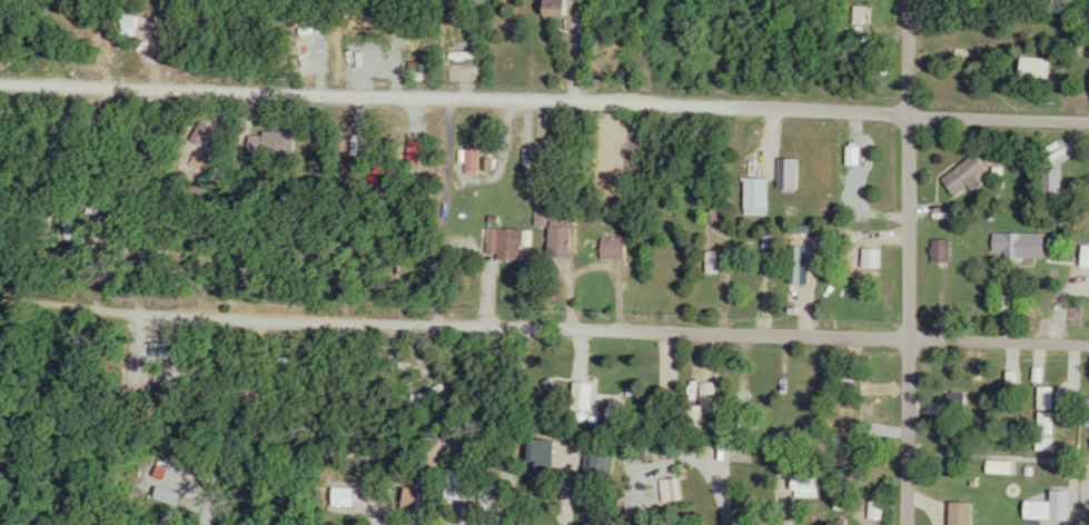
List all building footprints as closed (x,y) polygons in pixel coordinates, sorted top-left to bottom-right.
[(547,17),(575,17),(575,0),(547,0),(547,17)] [(685,48),(672,48),(672,66),(685,66),(685,48)] [(1050,58),(1019,58),(1019,78),(1050,78),(1050,58)] [(298,133),(265,133),(265,154),(298,154),(298,133)] [(479,168),(479,150),(467,150),(467,168),(479,168)] [(940,181),(954,198),(988,170),(974,153),(940,181)] [(776,190),(798,190),(798,160),(776,160),(776,190)] [(768,179),(744,179),(744,216),(768,216),(768,179)] [(575,257),(576,219),(549,219),(550,201),(534,201),(533,227),(550,227),(550,257),(575,257)] [(522,259),(522,229),(486,229),(486,259),(522,259)] [(1002,259),(1021,259),(1021,234),(990,234),(990,254),(1002,254),(1002,259)] [(625,238),(596,238),(596,259),(625,259),(625,238)] [(931,263),(949,263),(949,240),(931,240),(931,263)] [(1081,247),(1080,268),(1088,269),(1088,247),(1081,247)] [(880,269),(880,250),(864,250),(864,269),(880,269)] [(711,383),(697,384),(699,405),(688,406),(690,428),(704,426),(702,412),(714,410),(711,383)] [(1040,388),(1040,430),(1054,430),(1054,388),(1040,388)] [(556,440),(533,440),(533,466),(556,466),(556,440)] [(474,471),(452,469),(449,499),(470,501),(474,471)] [(819,477),(793,477),(793,498),(819,498),(819,477)] [(664,502),(680,500),(678,479),(662,481),(664,502)] [(1026,520),(1054,520),(1054,502),(1026,502),(1026,520)] [(954,503),(954,524),(977,524),(977,504),(954,503)]
